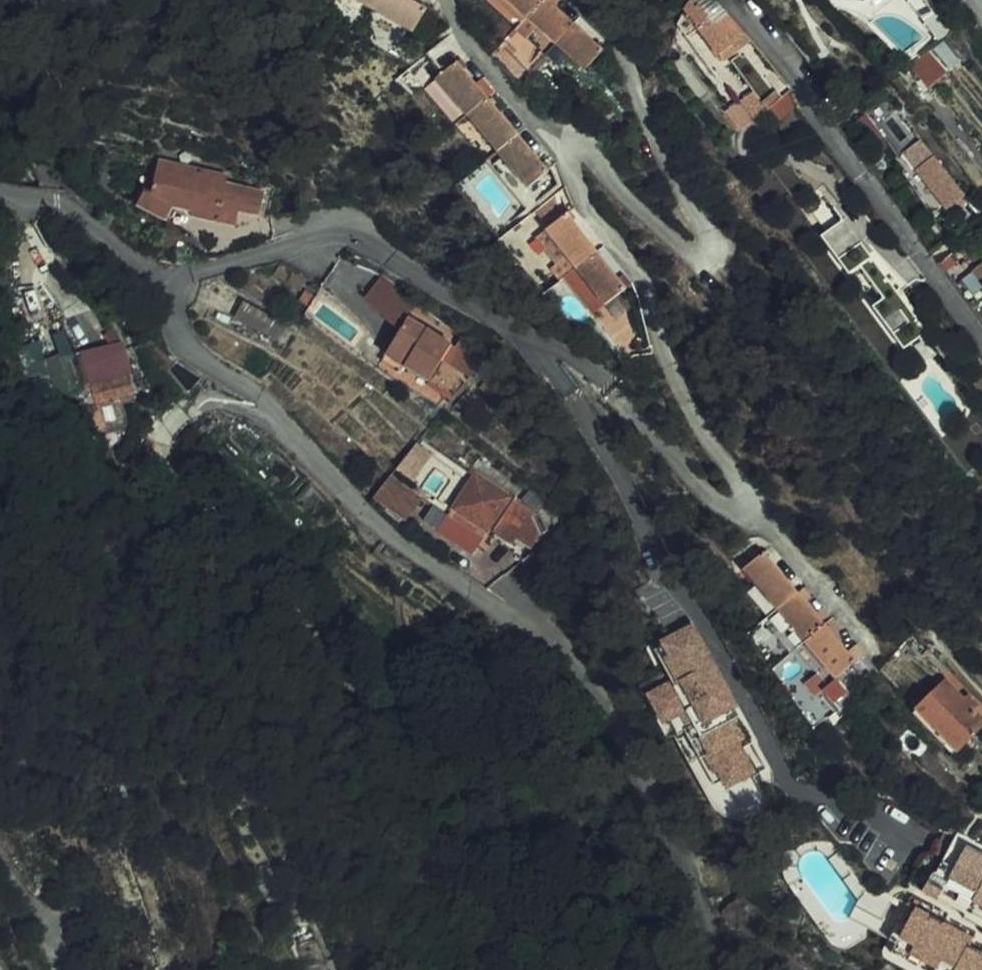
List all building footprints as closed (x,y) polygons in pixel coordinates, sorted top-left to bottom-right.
[(414,0),(354,0),(413,33),(427,7),(414,0)] [(571,82),(583,71),(508,0),(486,0),(571,82)] [(583,71),(600,51),(547,0),(508,0),(583,71)] [(739,27),(726,15),(710,0),(695,0),(693,4),(684,16),(681,26),(691,38),(701,31),(726,62),(738,51),(731,42),(727,37),(739,27)] [(731,42),(743,33),(739,27),(727,37),(731,42)] [(930,48),(911,64),(930,87),(949,70),(930,48)] [(431,71),(525,181),(545,164),(451,54),(431,71)] [(418,82),(513,192),(525,181),(431,71),(418,82)] [(763,103),(768,111),(783,98),(779,92),(763,103)] [(728,115),(741,133),(768,111),(763,103),(756,94),(728,115)] [(966,199),(934,160),(914,176),(946,216),(966,199)] [(226,194),(229,186),(161,165),(151,197),(144,196),(133,210),(159,230),(171,213),(189,220),(188,223),(232,237),(238,220),(259,227),(266,207),(226,194)] [(628,281),(567,207),(546,224),(576,261),(606,299),(628,281)] [(926,335),(844,222),(820,239),(849,278),(860,270),(882,301),(872,308),(903,352),(926,335)] [(546,224),(539,230),(569,267),(576,261),(546,224)] [(564,271),(595,308),(606,299),(576,261),(569,267),(564,271)] [(973,271),(981,282),(981,265),(973,271)] [(380,311),(400,326),(406,317),(415,302),(379,272),(363,292),(380,311)] [(612,300),(596,313),(625,350),(641,337),(612,300)] [(242,302),(233,319),(263,335),(272,318),(242,302)] [(439,358),(448,343),(406,317),(400,326),(383,353),(425,379),(439,358)] [(280,344),(289,327),(272,318),(263,335),(280,344)] [(454,346),(448,343),(439,358),(454,368),(460,359),(468,364),(474,354),(461,336),(454,346)] [(88,364),(90,379),(127,372),(123,359),(88,364)] [(127,372),(90,379),(95,399),(131,392),(127,372)] [(127,402),(97,401),(97,428),(127,429),(127,402)] [(398,466),(414,480),(434,457),(418,443),(398,466)] [(480,531),(525,560),(547,528),(469,475),(440,516),(474,540),(480,531)] [(422,500),(392,477),(377,498),(406,520),(422,500)] [(810,600),(801,588),(768,544),(745,561),(831,676),(854,657),(846,646),(810,600)] [(737,568),(822,682),(831,676),(745,561),(737,568)] [(809,582),(801,588),(810,600),(818,594),(809,582)] [(696,634),(669,649),(671,651),(677,663),(672,665),(684,687),(679,690),(657,702),(670,726),(676,723),(689,716),(697,732),(691,735),(707,764),(714,760),(730,786),(733,784),(735,789),(766,771),(755,751),(752,752),(738,727),(747,722),(696,634)] [(856,639),(846,646),(854,657),(863,649),(856,639)] [(671,651),(660,657),(679,690),(684,687),(672,665),(677,663),(671,651)] [(981,726),(981,716),(976,710),(963,698),(947,682),(918,711),(957,751),(981,726)] [(969,693),(963,698),(976,710),(981,705),(969,693)] [(689,716),(676,723),(684,739),(691,735),(697,732),(689,716)] [(366,718),(353,726),(360,739),(373,731),(366,718)] [(707,764),(722,790),(730,786),(714,760),(707,764)] [(479,814),(475,805),(465,810),(469,819),(479,814)] [(905,941),(920,948),(916,957),(918,958),(941,969),(945,969),(949,963),(962,969),(981,969),(981,844),(965,834),(949,864),(938,858),(937,858),(934,858),(931,859),(928,860),(914,888),(922,891),(937,900),(928,915),(921,911),(905,941)] [(899,902),(887,896),(885,894),(883,898),(873,892),(853,864),(846,857),(835,863),(864,904),(861,909),(889,923),(899,902)] [(920,948),(905,941),(921,911),(928,915),(937,900),(922,891),(914,909),(899,902),(889,923),(861,909),(856,922),(903,947),(898,956),(915,964),(918,958),(916,957),(920,948)]
